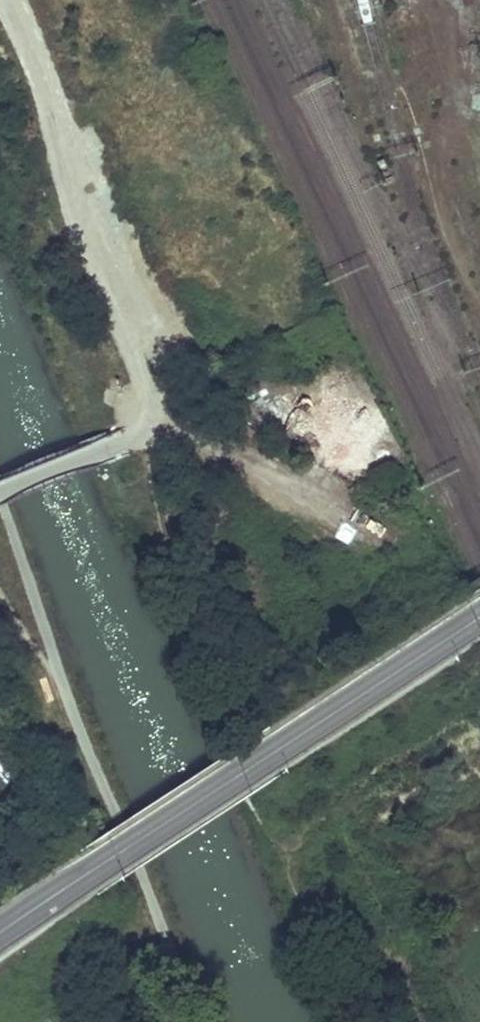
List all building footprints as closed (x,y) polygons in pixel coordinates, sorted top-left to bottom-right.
[(359,389),(318,408),(337,447),(377,428),(359,389)]
